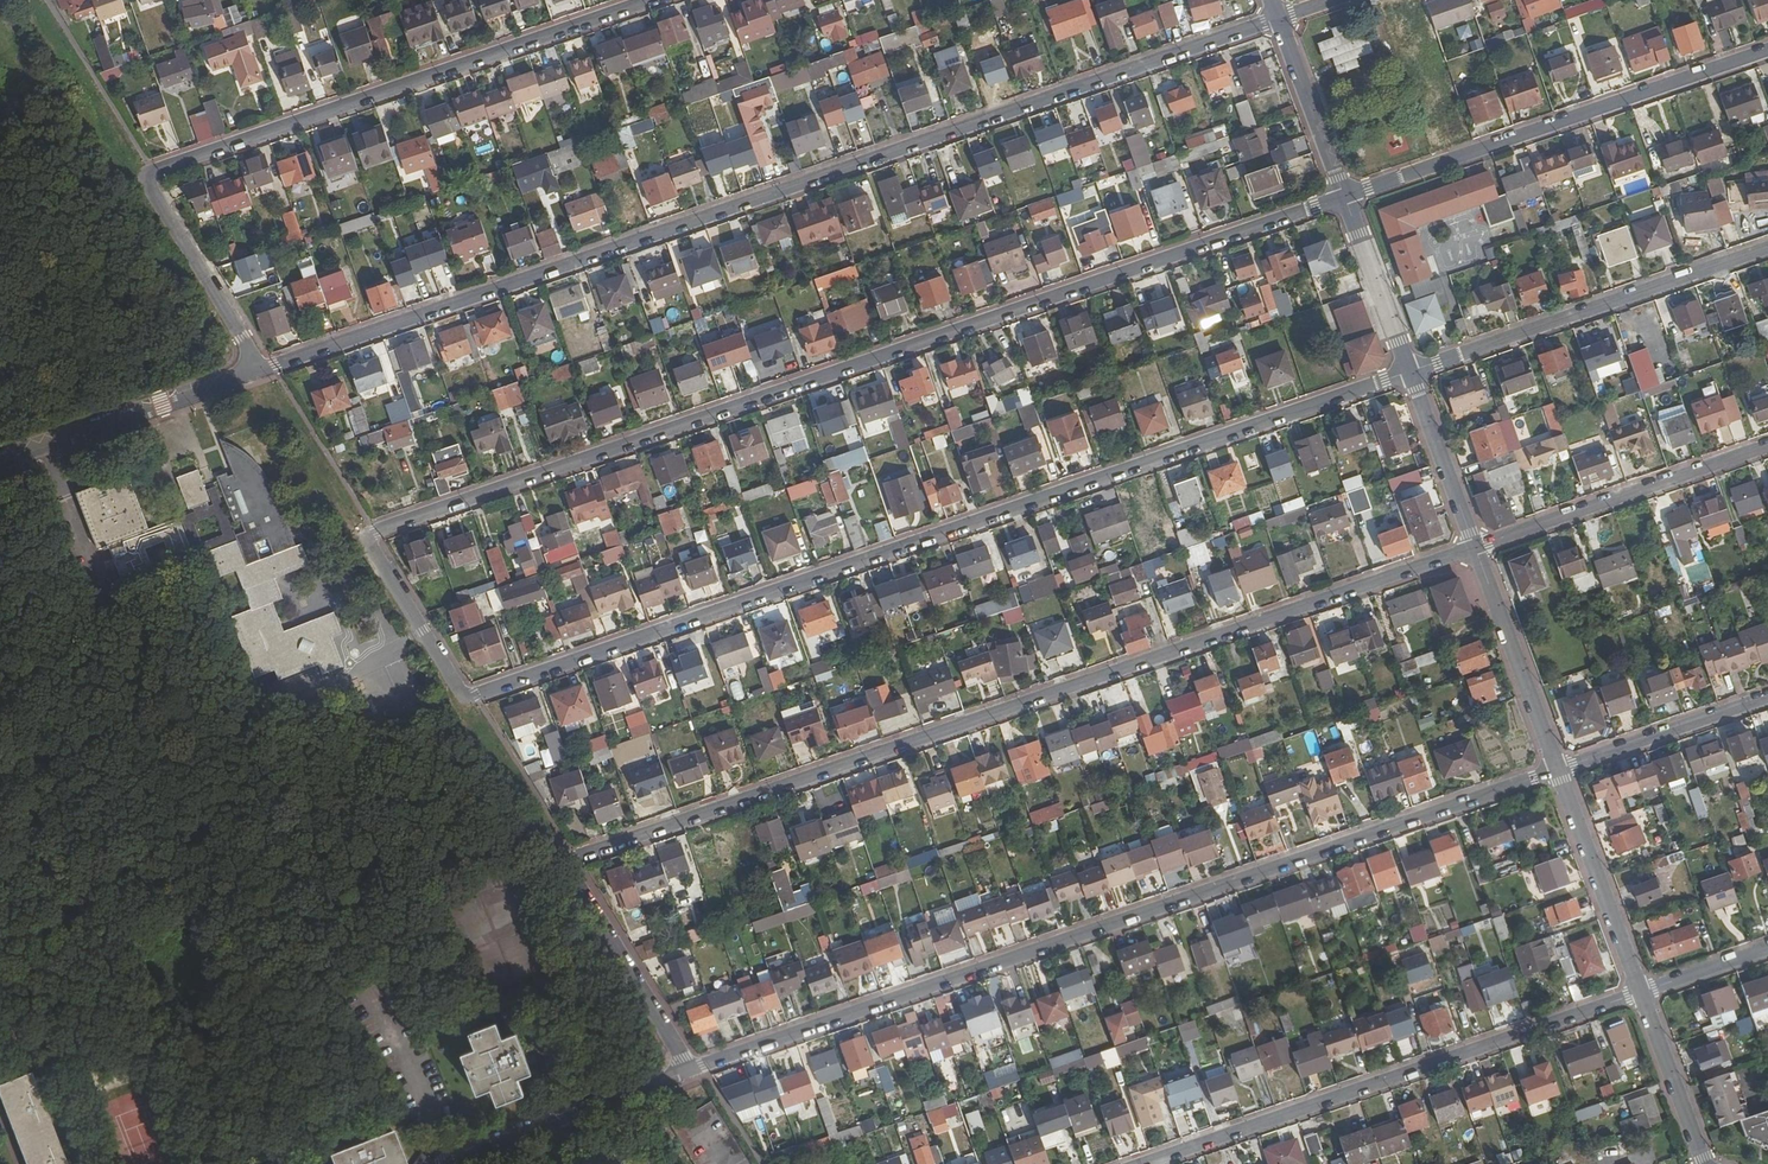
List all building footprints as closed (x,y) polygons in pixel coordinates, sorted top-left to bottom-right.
[(83,0),(58,0),(62,10),(74,6),(84,3),(83,0)] [(84,3),(74,6),(77,20),(96,14),(91,0),(84,3)] [(91,0),(96,14),(99,22),(125,12),(121,0),(91,0)] [(221,13),(217,0),(205,0),(206,5),(185,10),(187,21),(192,20),(194,26),(213,22),(212,17),(221,13)] [(283,9),(290,6),(288,0),(280,0),(283,9)] [(441,8),(465,0),(438,0),(441,8)] [(441,8),(449,33),(477,23),(469,0),(465,0),(441,8)] [(507,0),(478,0),(484,20),(510,11),(507,0)] [(803,5),(802,0),(763,0),(767,9),(771,21),(782,16),(781,12),(803,5)] [(989,1),(995,18),(1005,15),(1000,0),(991,0),(989,1)] [(1054,37),(1071,31),(1089,25),(1080,0),(1074,0),(1045,11),(1054,37)] [(1121,0),(1114,0),(1093,7),(1107,46),(1122,41),(1116,25),(1128,21),(1125,12),(1121,0)] [(1194,20),(1222,10),(1219,0),(1187,0),(1194,20)] [(1426,3),(1434,29),(1475,15),(1470,0),(1435,0),(1426,3)] [(1522,20),(1529,17),(1522,0),(1515,0),(1522,20)] [(1557,0),(1522,0),(1529,17),(1560,6),(1557,0)] [(1566,19),(1606,5),(1604,0),(1593,0),(1563,10),(1563,12),(1565,17),(1566,19)] [(1697,7),(1698,9),(1708,6),(1709,6),(1707,0),(1695,0),(1697,7)] [(1708,6),(1716,30),(1746,19),(1740,0),(1725,0),(1709,6),(1708,6)] [(1755,18),(1767,13),(1767,0),(1749,0),(1755,18)] [(431,1),(398,13),(411,51),(433,43),(432,40),(443,36),(431,1)] [(1486,6),(1490,21),(1505,16),(1501,1),(1486,6)] [(525,2),(516,6),(517,10),(527,7),(525,2)] [(1169,2),(1155,7),(1157,11),(1163,29),(1177,24),(1169,2)] [(814,8),(816,15),(833,11),(831,4),(814,8)] [(227,29),(241,24),(235,7),(223,11),(223,12),(221,13),(224,20),(227,29)] [(696,31),(701,45),(728,35),(721,15),(713,18),(709,7),(691,13),(697,30),(696,31)] [(739,44),(774,31),(771,21),(767,9),(757,13),(758,16),(751,18),(750,16),(748,16),(746,9),(729,15),(739,44)] [(816,18),(827,46),(847,37),(836,9),(816,18)] [(952,14),(958,31),(970,27),(964,10),(962,10),(952,14)] [(926,22),(922,11),(912,15),(915,25),(926,22)] [(1163,29),(1157,11),(1151,13),(1151,12),(1143,14),(1136,17),(1128,19),(1135,39),(1163,29)] [(213,22),(224,20),(221,13),(212,17),(213,22)] [(295,13),(286,16),(292,33),(301,30),(295,13)] [(375,57),(376,61),(389,57),(383,38),(398,32),(391,14),(369,22),(375,40),(370,41),(375,57)] [(886,17),(892,34),(901,31),(895,14),(886,17)] [(657,30),(662,46),(688,38),(680,15),(655,24),(657,30)] [(250,21),(256,38),(265,35),(259,17),(250,21)] [(1524,26),(1526,33),(1533,31),(1529,17),(1522,20),(1524,26)] [(251,32),(247,21),(241,24),(227,29),(221,31),(223,37),(234,33),(238,31),(240,35),(243,34),(251,32)] [(1356,67),(1353,59),(1370,53),(1363,36),(1355,39),(1349,22),(1332,28),(1335,37),(1319,42),(1324,59),(1333,56),(1339,73),(1356,67)] [(1681,54),(1703,46),(1695,23),(1673,30),(1681,54)] [(922,24),(917,26),(924,47),(938,42),(934,32),(926,35),(922,24)] [(915,46),(921,44),(915,26),(901,31),(892,34),(878,39),(880,46),(883,54),(915,43),(915,46)] [(1459,38),(1470,35),(1467,26),(1457,29),(1459,38)] [(996,35),(993,27),(984,30),(987,38),(996,35)] [(370,41),(365,28),(339,37),(347,62),(364,57),(366,60),(375,57),(370,41)] [(630,64),(664,52),(662,46),(657,30),(622,41),(630,64)] [(1731,30),(1720,31),(1723,48),(1733,47),(1731,30)] [(245,37),(243,34),(240,35),(238,31),(234,33),(236,40),(245,37)] [(1071,31),(1054,37),(1055,41),(1072,35),(1071,31)] [(1634,44),(1646,40),(1643,32),(1631,36),(1634,44)] [(1664,42),(1661,35),(1654,37),(1656,45),(1664,42)] [(95,39),(105,70),(114,67),(107,46),(104,36),(95,39)] [(1654,63),(1646,40),(1634,44),(1631,36),(1622,39),(1629,60),(1633,71),(1641,68),(1654,63)] [(259,80),(245,37),(236,40),(227,44),(226,42),(204,49),(211,70),(231,64),(234,62),(235,65),(231,66),(233,69),(239,87),(259,80)] [(622,41),(621,39),(596,47),(605,75),(631,66),(630,64),(622,41)] [(878,39),(867,43),(870,50),(880,46),(878,39)] [(1414,44),(1412,39),(1400,43),(1402,48),(1414,44)] [(331,40),(312,44),(314,54),(333,50),(331,40)] [(1122,41),(1107,46),(1108,49),(1123,44),(1122,41)] [(1664,42),(1656,45),(1661,61),(1670,59),(1664,42)] [(1007,52),(1016,80),(1030,75),(1029,73),(1035,71),(1036,72),(1044,70),(1034,43),(1007,52)] [(1458,55),(1468,51),(1465,43),(1455,46),(1458,55)] [(841,52),(843,51),(840,45),(824,50),(826,57),(841,52)] [(1587,54),(1597,83),(1622,74),(1620,69),(1612,45),(1587,54)] [(274,53),(275,59),(298,51),(296,46),(274,53)] [(956,47),(933,55),(947,95),(970,87),(956,47)] [(847,69),(853,87),(887,75),(880,53),(856,62),(852,48),(843,51),(841,52),(841,53),(847,69)] [(139,49),(126,54),(129,64),(143,59),(139,49)] [(298,51),(275,59),(286,89),(293,86),(296,94),(311,88),(298,51)] [(319,77),(341,69),(335,51),(313,59),(319,77)] [(1259,51),(1234,59),(1245,92),(1270,83),(1259,51)] [(1574,71),(1568,52),(1544,60),(1551,79),(1574,71)] [(838,72),(847,69),(841,53),(805,66),(807,72),(811,81),(838,72)] [(982,64),(989,85),(1012,77),(1005,56),(982,64)] [(192,78),(185,57),(157,66),(164,87),(192,78)] [(364,57),(347,62),(349,66),(366,60),(364,57)] [(597,82),(589,58),(580,61),(579,59),(569,62),(578,88),(597,82)] [(1402,66),(1405,75),(1429,67),(1426,58),(1402,66)] [(741,75),(749,73),(746,63),(738,66),(741,75)] [(1201,72),(1204,82),(1225,75),(1230,73),(1226,63),(1201,72)] [(560,91),(568,88),(560,65),(534,74),(542,97),(545,107),(563,101),(560,91)] [(127,79),(124,70),(113,74),(116,83),(127,79)] [(521,71),(504,77),(506,81),(523,76),(521,71)] [(515,107),(542,97),(534,74),(533,72),(523,76),(506,81),(508,86),(515,107)] [(743,86),(752,83),(749,73),(741,75),(740,76),(743,86)] [(1512,84),(1532,77),(1531,73),(1510,80),(1512,84)] [(1225,75),(1204,82),(1207,91),(1228,84),(1225,75)] [(731,90),(743,86),(740,76),(715,85),(718,94),(731,90)] [(754,110),(777,103),(768,77),(752,83),(743,86),(731,90),(734,98),(742,95),(745,105),(748,113),(754,110)] [(1499,84),(1508,110),(1540,99),(1532,77),(1512,84),(1510,80),(1499,84)] [(683,107),(685,106),(698,102),(718,94),(715,85),(714,84),(713,80),(705,83),(706,87),(680,96),(683,107)] [(896,91),(904,113),(932,104),(925,81),(896,91)] [(1754,83),(1720,96),(1730,125),(1765,113),(1754,83)] [(489,118),(515,109),(515,107),(508,86),(481,95),(489,117),(489,118)] [(1173,90),(1155,96),(1160,110),(1168,107),(1171,115),(1193,108),(1186,89),(1182,90),(1174,93),(1173,90)] [(461,127),(489,117),(481,95),(479,90),(452,99),(454,106),(461,127)] [(690,115),(735,99),(734,98),(731,90),(718,94),(698,102),(687,106),(690,115)] [(857,92),(838,99),(847,122),(848,125),(866,118),(857,92)] [(1500,112),(1493,92),(1467,100),(1475,121),(1500,112)] [(142,129),(170,119),(161,94),(133,103),(142,129)] [(837,96),(819,102),(828,128),(847,122),(838,99),(837,96)] [(1128,124),(1151,116),(1144,96),(1121,104),(1128,124)] [(1251,113),(1246,99),(1235,102),(1240,116),(1251,113)] [(1092,111),(1102,138),(1122,131),(1112,104),(1092,111)] [(750,145),(764,140),(754,110),(748,113),(745,105),(737,107),(750,145)] [(461,128),(461,127),(454,106),(446,109),(453,131),(461,128)] [(649,119),(650,118),(666,113),(664,106),(646,112),(649,119)] [(1281,109),(1283,118),(1294,116),(1292,106),(1281,109)] [(453,131),(446,109),(445,107),(426,114),(434,137),(453,131)] [(669,121),(667,112),(666,113),(650,118),(653,126),(669,121)] [(1245,130),(1256,127),(1251,113),(1240,116),(1245,130)] [(795,154),(795,156),(808,151),(807,149),(811,148),(812,150),(824,146),(814,115),(785,125),(788,136),(795,154)] [(626,136),(653,126),(650,118),(649,119),(635,123),(635,124),(624,129),(626,136)] [(209,124),(213,137),(224,133),(220,119),(209,123),(209,124)] [(1042,154),(1069,144),(1065,134),(1061,121),(1034,131),(1042,154)] [(204,140),(213,137),(209,124),(200,127),(204,140)] [(390,150),(382,126),(353,136),(364,166),(392,156),(390,150)] [(1092,126),(1065,134),(1069,144),(1074,159),(1100,151),(1092,126)] [(1702,164),(1726,156),(1718,130),(1692,139),(1702,164)] [(1251,151),(1260,148),(1255,134),(1234,141),(1239,156),(1246,153),(1248,158),(1253,156),(1251,151)] [(577,137),(579,143),(581,142),(586,140),(584,135),(577,137)] [(1125,138),(1132,160),(1139,157),(1132,135),(1125,138)] [(1185,142),(1188,150),(1205,144),(1202,136),(1185,142)] [(357,168),(346,137),(318,147),(328,178),(357,168)] [(558,144),(560,149),(579,143),(577,137),(558,144)] [(1227,137),(1216,140),(1215,141),(1217,148),(1227,145),(1225,140),(1228,139),(1227,137)] [(427,144),(425,138),(397,147),(402,163),(406,174),(435,165),(427,144)] [(1003,146),(1011,170),(1033,162),(1025,138),(1003,146)] [(1658,148),(1666,171),(1692,162),(1684,138),(1658,148)] [(1271,150),(1272,151),(1275,162),(1299,157),(1294,139),(1271,150)] [(435,165),(437,170),(445,167),(436,140),(427,144),(435,165)] [(750,145),(758,167),(769,163),(771,160),(764,140),(750,145)] [(1614,142),(1599,148),(1610,179),(1645,167),(1636,141),(1625,145),(1626,148),(1617,151),(1616,148),(1614,142)] [(579,143),(560,149),(546,154),(553,173),(576,165),(573,155),(584,151),(581,142),(579,143)] [(1585,144),(1564,151),(1565,153),(1571,171),(1592,163),(1585,144)] [(390,150),(392,156),(395,166),(402,163),(397,147),(390,150)] [(994,147),(973,154),(982,179),(1002,172),(994,147)] [(1175,155),(1180,169),(1184,181),(1192,178),(1197,177),(1188,150),(1175,155)] [(617,171),(628,167),(623,151),(604,158),(602,152),(596,154),(598,160),(593,162),(599,177),(617,171)] [(729,184),(753,176),(745,153),(721,161),(729,184)] [(1571,171),(1565,153),(1541,162),(1540,158),(1531,161),(1540,186),(1573,175),(1571,171)] [(305,155),(276,165),(284,186),(312,177),(305,155)] [(1175,155),(1162,159),(1166,173),(1180,169),(1175,155)] [(249,189),(272,181),(263,157),(240,165),(249,189)] [(667,167),(675,189),(701,180),(699,176),(708,173),(703,159),(694,161),(693,158),(667,167)] [(1531,161),(1530,158),(1519,162),(1523,173),(1501,180),(1506,194),(1510,205),(1543,194),(1540,186),(1531,161)] [(521,170),(525,184),(540,179),(542,185),(546,194),(557,190),(547,161),(521,170)] [(1281,182),(1275,164),(1244,174),(1250,192),(1281,182)] [(1135,168),(1125,172),(1133,190),(1141,187),(1135,168)] [(1197,177),(1192,178),(1202,207),(1217,201),(1216,198),(1227,194),(1218,169),(1197,177)] [(500,178),(498,171),(485,175),(488,183),(500,178)] [(619,178),(617,171),(599,177),(601,184),(619,178)] [(1510,205),(1506,194),(1497,197),(1488,173),(1380,211),(1406,284),(1410,283),(1428,277),(1431,276),(1414,227),(1483,202),(1491,227),(1515,219),(1510,205)] [(1700,173),(1668,184),(1670,189),(1691,181),(1693,185),(1703,181),(1702,178),(1700,173)] [(488,183),(485,175),(478,178),(481,185),(488,183)] [(667,175),(643,183),(651,207),(675,199),(667,175)] [(918,190),(916,185),(902,190),(897,175),(878,182),(889,214),(905,209),(908,217),(925,211),(918,190)] [(250,204),(240,176),(230,180),(226,181),(225,179),(212,183),(213,187),(206,189),(212,206),(214,214),(221,212),(222,213),(250,204)] [(1710,197),(1725,192),(1720,176),(1705,181),(1710,197)] [(206,189),(202,178),(183,184),(188,200),(192,199),(196,212),(212,206),(206,189)] [(1747,180),(1749,202),(1767,201),(1767,178),(1747,180)] [(540,179),(525,184),(527,190),(542,185),(540,179)] [(980,182),(951,192),(957,210),(959,218),(960,219),(977,213),(978,215),(990,210),(980,182)] [(925,211),(926,215),(948,207),(940,183),(918,190),(925,211)] [(1152,193),(1160,216),(1185,207),(1178,184),(1152,193)] [(1080,187),(1055,195),(1059,207),(1084,199),(1080,187)] [(598,192),(563,204),(572,230),(607,218),(598,192)] [(1697,234),(1721,232),(1707,193),(1683,196),(1686,226),(1696,225),(1696,230),(1697,234)] [(863,197),(839,205),(848,231),(872,223),(863,197)] [(1054,213),(1049,198),(1028,205),(1033,220),(1054,213)] [(1713,205),(1722,226),(1734,221),(1725,200),(1713,205)] [(808,242),(842,231),(832,203),(810,211),(799,215),(808,242)] [(414,258),(443,248),(429,208),(418,211),(423,226),(394,236),(398,249),(409,245),(414,258)] [(291,242),(302,239),(292,211),(282,214),(291,242)] [(1126,212),(1107,218),(1109,222),(1112,221),(1128,216),(1126,212)] [(342,235),(376,224),(373,213),(338,224),(342,235)] [(1522,215),(1515,218),(1520,234),(1528,231),(1522,215)] [(1580,224),(1577,215),(1553,223),(1536,229),(1539,238),(1580,224)] [(1671,241),(1663,215),(1635,225),(1645,253),(1655,250),(1654,246),(1671,241)] [(750,227),(757,247),(790,235),(783,216),(750,227)] [(1129,219),(1128,216),(1112,221),(1119,242),(1147,233),(1143,221),(1138,223),(1136,216),(1129,219)] [(498,218),(493,220),(497,231),(502,229),(498,218)] [(1758,220),(1760,227),(1767,225),(1767,218),(1758,220)] [(478,219),(446,230),(457,264),(468,260),(466,255),(473,252),(474,254),(488,249),(478,219)] [(980,240),(988,238),(984,221),(976,224),(980,240)] [(382,224),(384,232),(395,230),(394,222),(382,224)] [(1115,245),(1108,224),(1105,225),(1106,228),(1077,238),(1079,245),(1078,245),(1082,256),(1115,245)] [(1592,261),(1580,225),(1572,228),(1584,263),(1592,261)] [(1637,255),(1627,228),(1616,232),(1615,230),(1606,233),(1607,235),(1600,238),(1598,234),(1593,236),(1598,251),(1603,249),(1609,264),(1637,255)] [(512,259),(534,251),(527,229),(504,237),(512,259)] [(1015,232),(982,244),(987,259),(991,272),(1006,267),(1004,263),(1024,256),(1015,232)] [(540,244),(553,239),(551,236),(538,240),(540,244)] [(721,250),(747,240),(746,236),(719,245),(721,250)] [(1038,272),(1050,268),(1049,264),(1057,262),(1066,259),(1058,236),(1042,242),(1045,252),(1033,256),(1038,272)] [(555,238),(553,239),(540,244),(545,258),(560,253),(555,238)] [(756,266),(747,240),(721,250),(729,275),(756,266)] [(1325,240),(1302,248),(1311,275),(1337,267),(1332,254),(1330,255),(1325,240)] [(225,245),(231,263),(248,257),(244,248),(236,251),(233,242),(225,245)] [(1499,258),(1494,243),(1483,247),(1488,262),(1499,258)] [(723,277),(713,248),(701,252),(701,249),(691,253),(692,255),(681,259),(690,288),(723,277)] [(1270,259),(1261,262),(1268,283),(1276,281),(1276,280),(1297,272),(1290,250),(1285,252),(1283,249),(1268,254),(1270,259)] [(1004,263),(1006,267),(1026,260),(1024,256),(1004,263)] [(1253,274),(1256,273),(1250,256),(1233,262),(1239,279),(1253,274)] [(963,294),(995,283),(991,272),(987,259),(954,270),(963,294)] [(672,261),(644,271),(651,290),(654,299),(681,289),(672,261)] [(383,266),(385,265),(384,262),(360,270),(367,290),(388,283),(383,266)] [(857,274),(854,266),(850,267),(836,272),(813,280),(816,288),(857,274)] [(644,271),(632,275),(638,295),(651,290),(644,271)] [(1563,293),(1570,290),(1573,299),(1587,294),(1580,271),(1559,278),(1563,293)] [(1524,305),(1547,297),(1539,272),(1516,281),(1524,305)] [(913,282),(922,309),(948,300),(939,273),(913,282)] [(1174,278),(1180,294),(1189,291),(1183,275),(1174,278)] [(322,293),(316,276),(292,284),(301,309),(325,301),(322,293)] [(606,308),(632,300),(625,276),(598,285),(606,308)] [(1410,283),(1411,288),(1438,279),(1437,278),(1430,281),(1428,277),(1410,283)] [(1438,279),(1411,288),(1415,300),(1404,304),(1415,334),(1442,324),(1436,307),(1446,304),(1438,279)] [(1748,286),(1753,298),(1761,296),(1764,307),(1767,306),(1767,279),(1748,286)] [(894,310),(896,314),(906,310),(897,282),(871,291),(879,315),(894,310)] [(1493,283),(1481,287),(1482,291),(1494,287),(1493,283)] [(1511,307),(1516,306),(1508,283),(1503,284),(1511,307)] [(1231,308),(1223,284),(1208,296),(1192,303),(1195,312),(1192,313),(1198,326),(1203,325),(1200,320),(1218,313),(1231,308)] [(1502,310),(1511,307),(1503,284),(1494,287),(1482,291),(1486,304),(1488,310),(1501,305),(1502,310)] [(325,301),(326,304),(351,295),(347,285),(322,293),(325,301)] [(1268,305),(1275,302),(1274,301),(1270,288),(1269,285),(1261,288),(1267,306),(1268,305)] [(1274,301),(1282,299),(1277,285),(1270,288),(1274,301)] [(580,286),(549,297),(557,321),(589,310),(580,286)] [(1478,307),(1486,304),(1482,291),(1481,287),(1472,290),(1478,307)] [(1146,302),(1155,328),(1181,319),(1172,293),(1146,302)] [(1723,332),(1747,324),(1737,294),(1713,301),(1723,332)] [(1241,301),(1247,317),(1263,312),(1257,295),(1241,301)] [(1674,305),(1675,308),(1696,301),(1695,297),(1674,305)] [(1275,302),(1280,317),(1290,314),(1284,298),(1282,299),(1274,301),(1275,302)] [(757,307),(754,300),(733,307),(737,318),(758,310),(757,307)] [(862,327),(874,323),(866,301),(854,304),(862,327)] [(1348,376),(1380,365),(1383,357),(1361,301),(1333,311),(1351,361),(1343,364),(1348,376)] [(1696,301),(1675,308),(1673,309),(1680,330),(1682,330),(1690,327),(1704,322),(1696,301)] [(1273,320),(1280,317),(1275,302),(1268,305),(1271,313),(1270,313),(1273,320)] [(833,337),(862,327),(854,304),(826,314),(829,324),(833,337)] [(553,330),(544,305),(519,313),(528,339),(553,330)] [(1112,342),(1139,333),(1129,305),(1102,314),(1112,342)] [(288,330),(281,308),(257,317),(265,338),(288,330)] [(689,311),(692,320),(701,317),(698,308),(689,311)] [(881,319),(896,314),(894,310),(879,315),(881,319)] [(1058,321),(1068,349),(1094,339),(1084,312),(1058,321)] [(509,335),(502,313),(476,322),(483,344),(509,335)] [(1200,320),(1203,325),(1204,327),(1219,321),(1218,317),(1220,316),(1218,313),(1200,320)] [(1260,324),(1273,320),(1270,313),(1259,317),(1260,324)] [(661,316),(648,319),(652,334),(664,331),(661,316)] [(1459,333),(1467,329),(1463,318),(1454,321),(1459,333)] [(1763,349),(1767,347),(1767,320),(1755,325),(1763,349)] [(808,356),(836,346),(833,337),(829,324),(818,328),(818,326),(800,332),(808,356)] [(786,326),(754,337),(762,361),(795,351),(786,326)] [(477,351),(473,339),(466,341),(461,327),(440,335),(443,345),(445,350),(441,352),(444,362),(477,351)] [(610,341),(605,327),(598,329),(603,344),(610,341)] [(1690,327),(1682,330),(1684,336),(1692,334),(1690,327)] [(669,330),(660,333),(664,342),(672,339),(669,330)] [(1196,341),(1198,346),(1206,343),(1204,336),(1202,331),(1194,334),(1196,341)] [(743,332),(723,339),(732,364),(752,357),(743,332)] [(1022,340),(1031,366),(1056,358),(1047,332),(1022,340)] [(1204,336),(1206,343),(1208,342),(1217,339),(1215,332),(1204,336)] [(1217,339),(1208,342),(1211,350),(1242,339),(1239,332),(1217,339)] [(1613,336),(1579,348),(1588,371),(1621,359),(1613,336)] [(723,339),(703,346),(711,371),(732,364),(723,339)] [(421,341),(388,353),(398,380),(401,379),(400,377),(405,375),(404,371),(429,362),(421,341)] [(635,342),(619,347),(622,356),(620,356),(623,365),(631,362),(634,371),(641,369),(638,360),(642,359),(640,351),(639,351),(635,342)] [(1206,343),(1198,346),(1201,356),(1210,353),(1206,343)] [(1543,375),(1547,387),(1554,384),(1550,373),(1554,371),(1555,374),(1561,372),(1560,369),(1565,368),(1570,366),(1564,347),(1539,356),(1545,374),(1543,375)] [(1146,361),(1154,358),(1151,348),(1142,351),(1146,361)] [(1637,384),(1640,391),(1659,385),(1653,370),(1646,349),(1628,355),(1637,384)] [(1763,349),(1757,351),(1760,359),(1766,357),(1763,349)] [(1237,350),(1216,357),(1221,375),(1243,368),(1237,350)] [(1266,387),(1294,377),(1284,351),(1257,361),(1266,387)] [(1526,356),(1508,362),(1509,366),(1527,360),(1526,356)] [(378,358),(349,368),(357,393),(386,382),(378,358)] [(988,381),(992,379),(995,386),(1013,376),(1004,358),(985,368),(986,370),(983,372),(988,381)] [(940,368),(954,363),(953,360),(939,365),(940,368)] [(1509,366),(1508,362),(1495,366),(1506,399),(1536,389),(1527,360),(1509,366)] [(979,380),(972,361),(963,364),(955,367),(954,363),(940,368),(947,391),(979,380)] [(674,372),(681,393),(706,385),(699,363),(674,372)] [(572,364),(547,372),(550,383),(576,374),(572,364)] [(1561,372),(1555,374),(1557,379),(1567,376),(1565,368),(1560,369),(1561,372)] [(1653,370),(1659,385),(1665,383),(1660,368),(1653,370)] [(932,391),(930,387),(927,377),(925,369),(914,373),(916,377),(900,383),(906,400),(917,396),(932,391)] [(732,370),(721,373),(726,392),(738,389),(732,370)] [(657,373),(624,384),(633,411),(666,399),(657,373)] [(1633,375),(1621,380),(1627,394),(1639,390),(1633,375)] [(1468,376),(1455,380),(1457,384),(1450,387),(1444,389),(1453,413),(1487,402),(1478,377),(1469,380),(1468,376)] [(1640,391),(1642,398),(1676,386),(1674,380),(1665,383),(1659,385),(1640,391)] [(886,413),(896,409),(887,382),(876,386),(877,390),(857,397),(865,420),(879,415),(886,413)] [(521,393),(517,383),(492,391),(499,412),(525,403),(521,393)] [(319,415),(349,405),(342,384),(312,395),(319,415)] [(706,385),(681,393),(682,397),(707,389),(706,385)] [(856,394),(857,397),(877,390),(876,386),(856,394)] [(1197,416),(1212,411),(1203,386),(1177,395),(1186,420),(1197,416)] [(1018,389),(1022,404),(1031,402),(1026,387),(1018,389)] [(1767,418),(1767,387),(1745,394),(1755,423),(1767,418)] [(1090,388),(1077,392),(1080,400),(1092,396),(1090,388)] [(614,392),(585,401),(594,425),(610,419),(622,415),(614,392)] [(917,396),(906,400),(908,406),(919,402),(917,396)] [(1701,433),(1715,428),(1713,423),(1727,419),(1719,396),(1691,406),(1701,433)] [(391,426),(411,419),(404,399),(385,406),(391,426)] [(1002,403),(1005,413),(1015,409),(1012,399),(1002,403)] [(1082,411),(1090,435),(1124,423),(1115,399),(1082,411)] [(838,403),(847,427),(855,424),(846,400),(838,403)] [(1001,400),(987,405),(992,417),(1005,413),(1002,403),(1001,400)] [(1552,402),(1541,406),(1550,429),(1561,425),(1552,402)] [(1613,413),(1609,402),(1599,405),(1603,417),(1613,413)] [(821,436),(847,427),(838,403),(813,412),(821,436)] [(1042,426),(1033,403),(1015,409),(1024,433),(1042,426)] [(1143,435),(1168,427),(1159,403),(1134,412),(1143,435)] [(1501,418),(1510,415),(1506,403),(1497,406),(1501,418)] [(524,404),(514,408),(518,417),(521,426),(530,422),(527,413),(524,404)] [(547,443),(562,438),(563,442),(578,437),(576,433),(587,429),(578,404),(567,408),(566,405),(538,415),(547,443)] [(352,408),(362,436),(364,435),(371,433),(361,405),(352,408)] [(1387,456),(1409,447),(1393,405),(1379,410),(1382,419),(1374,421),(1387,456)] [(1233,419),(1228,406),(1221,408),(1226,422),(1233,419)] [(943,412),(948,425),(950,432),(961,428),(955,408),(943,412)] [(1213,415),(1212,411),(1197,416),(1198,420),(1213,415)] [(1502,421),(1501,421),(1498,412),(1493,414),(1496,423),(1498,423),(1502,421)] [(428,413),(411,419),(414,427),(431,422),(428,413)] [(777,444),(792,439),(796,449),(804,446),(794,415),(770,423),(777,444)] [(1671,447),(1694,438),(1686,416),(1660,425),(1664,438),(1667,437),(1671,447)] [(905,447),(909,446),(907,439),(899,417),(888,421),(898,449),(905,447)] [(1331,427),(1332,431),(1357,422),(1356,418),(1331,427)] [(1509,454),(1513,452),(1521,449),(1510,418),(1501,421),(1502,421),(1498,423),(1509,454)] [(371,433),(364,435),(368,447),(387,440),(390,447),(412,439),(417,437),(414,427),(411,419),(391,426),(371,433)] [(512,451),(501,419),(479,426),(480,430),(470,434),(477,454),(496,448),(499,455),(512,451)] [(610,419),(594,425),(595,428),(612,422),(610,419)] [(1713,423),(1715,428),(1728,424),(1727,419),(1713,423)] [(1609,432),(1615,451),(1629,446),(1630,451),(1638,448),(1642,457),(1653,453),(1642,420),(1609,432)] [(1357,422),(1332,431),(1340,454),(1365,446),(1357,422)] [(1509,454),(1498,423),(1496,423),(1470,432),(1481,463),(1509,454)] [(909,446),(933,438),(942,435),(950,432),(948,425),(907,439),(909,446)] [(961,428),(950,432),(953,438),(956,437),(967,433),(965,427),(961,428)] [(1060,434),(1066,451),(1085,445),(1079,427),(1060,434)] [(740,465),(766,457),(756,428),(730,437),(740,465)] [(1003,449),(996,431),(955,445),(973,494),(1001,484),(993,460),(1005,456),(1003,449)] [(1565,440),(1564,434),(1541,442),(1546,455),(1566,448),(1563,441),(1565,440)] [(942,435),(933,438),(937,449),(946,446),(942,435)] [(1328,465),(1318,436),(1296,443),(1306,472),(1328,465)] [(1005,456),(1012,476),(1025,472),(1024,467),(1044,460),(1036,437),(1003,449),(1005,456)] [(693,449),(701,472),(723,465),(716,441),(693,449)] [(1547,459),(1546,455),(1541,442),(1527,447),(1533,464),(1547,459)] [(450,474),(451,478),(467,473),(457,444),(431,453),(440,478),(450,474)] [(1273,480),(1294,473),(1284,446),(1263,453),(1273,480)] [(869,461),(868,460),(864,447),(822,461),(827,474),(829,481),(836,501),(837,504),(848,500),(844,490),(840,478),(838,472),(869,461)] [(1513,452),(1521,473),(1534,468),(1533,464),(1527,447),(1521,449),(1513,452)] [(1572,458),(1581,485),(1600,478),(1599,474),(1611,470),(1603,447),(1572,458)] [(246,565),(260,559),(254,543),(267,538),(273,554),(293,547),(287,530),(282,532),(274,508),(278,506),(273,491),(268,492),(262,475),(257,477),(249,457),(243,459),(239,448),(227,453),(235,473),(238,481),(232,483),(229,475),(228,472),(218,476),(235,522),(241,520),(245,531),(234,535),(246,565)] [(779,448),(772,451),(786,489),(788,488),(793,486),(779,448)] [(1616,453),(1622,471),(1632,468),(1626,450),(1616,453)] [(1248,470),(1259,466),(1254,451),(1242,455),(1248,470)] [(1492,528),(1513,521),(1507,504),(1502,506),(1501,503),(1497,504),(1492,489),(1523,478),(1521,473),(1513,452),(1509,454),(1481,463),(1479,464),(1482,472),(1473,475),(1480,495),(1475,496),(1485,524),(1492,528)] [(689,474),(682,453),(674,456),(673,453),(653,460),(661,484),(689,474)] [(1533,464),(1534,468),(1549,463),(1547,459),(1533,464)] [(741,491),(732,464),(725,466),(734,493),(741,491)] [(602,479),(599,480),(601,484),(605,497),(611,495),(609,489),(618,486),(621,493),(638,488),(643,502),(651,510),(655,508),(652,500),(640,465),(619,472),(617,467),(611,469),(613,475),(602,478),(602,479)] [(1244,487),(1237,467),(1223,471),(1222,468),(1209,473),(1217,496),(1244,487)] [(188,508),(191,507),(205,501),(209,500),(196,469),(175,477),(188,508)] [(1422,483),(1417,470),(1387,481),(1391,493),(1399,491),(1422,483)] [(1599,474),(1600,478),(1613,474),(1611,470),(1599,474)] [(310,564),(306,555),(301,544),(293,547),(273,554),(260,559),(246,565),(234,535),(231,529),(221,533),(201,541),(190,546),(178,516),(147,528),(126,472),(74,492),(97,548),(103,545),(104,548),(108,547),(122,583),(153,572),(144,548),(163,540),(172,564),(204,552),(215,578),(235,570),(239,578),(251,608),(231,616),(255,678),(276,669),(280,680),(319,664),(323,673),(344,665),(332,636),(343,631),(335,610),(285,631),(273,602),(284,597),(275,578),(310,564)] [(238,481),(235,473),(229,475),(232,483),(238,481)] [(846,476),(840,478),(844,490),(850,487),(846,476)] [(911,476),(886,485),(898,517),(923,508),(911,476)] [(440,478),(432,480),(438,497),(445,495),(440,478)] [(1182,509),(1203,502),(1195,478),(1186,481),(1185,479),(1173,483),(1182,509)] [(1359,479),(1343,484),(1345,493),(1362,487),(1359,479)] [(828,504),(836,501),(829,481),(821,484),(828,504)] [(807,490),(805,482),(793,486),(788,488),(790,496),(807,490)] [(956,483),(926,494),(932,508),(961,498),(956,483)] [(1763,508),(1754,483),(1732,491),(1740,515),(1763,508)] [(605,497),(601,484),(591,488),(590,485),(566,493),(576,523),(600,514),(602,520),(612,517),(605,497)] [(745,502),(745,503),(773,493),(770,484),(742,494),(743,496),(745,502)] [(239,485),(234,487),(246,518),(251,516),(239,485)] [(193,510),(178,516),(190,546),(201,541),(193,522),(214,514),(221,533),(231,529),(215,486),(207,489),(212,503),(207,505),(193,510)] [(1362,487),(1345,493),(1347,498),(1353,514),(1369,508),(1362,487)] [(1125,489),(1117,492),(1119,500),(1122,509),(1131,506),(1125,489)] [(1399,491),(1391,493),(1395,505),(1403,502),(1399,491)] [(1347,498),(1345,493),(1331,498),(1333,503),(1347,498)] [(1395,505),(1398,512),(1409,546),(1439,536),(1425,495),(1403,502),(1395,505)] [(1730,519),(1722,495),(1695,504),(1704,528),(1730,519)] [(702,511),(704,517),(745,502),(743,496),(702,511)] [(662,497),(652,500),(655,508),(656,511),(666,508),(662,497)] [(1305,507),(1302,499),(1290,503),(1293,511),(1305,507)] [(1122,509),(1119,500),(1111,503),(1115,513),(1123,510),(1122,509)] [(191,507),(193,510),(207,505),(205,501),(191,507)] [(1115,513),(1111,503),(1085,512),(1089,522),(1115,513)] [(1293,511),(1290,503),(1273,509),(1276,517),(1280,515),(1293,511)] [(1055,523),(1072,516),(1068,505),(1051,512),(1055,523)] [(282,532),(287,530),(278,506),(274,508),(282,532)] [(1311,525),(1316,538),(1325,534),(1324,531),(1334,528),(1335,530),(1349,525),(1343,506),(1325,512),(1310,517),(1313,525),(1311,525)] [(1308,515),(1305,507),(1293,511),(1280,515),(1283,523),(1308,515)] [(1689,511),(1687,507),(1674,511),(1676,515),(1689,511)] [(670,512),(676,529),(684,527),(678,509),(670,512)] [(1324,509),(1308,515),(1309,518),(1310,517),(1325,512),(1324,509)] [(569,539),(573,538),(564,510),(549,516),(555,532),(551,534),(550,530),(546,531),(548,537),(541,539),(546,553),(543,554),(546,563),(573,553),(569,539)] [(1120,530),(1129,527),(1123,510),(1115,513),(1120,530)] [(1686,539),(1697,535),(1689,511),(1676,515),(1667,518),(1682,566),(1690,564),(1688,556),(1691,555),(1686,539)] [(663,531),(664,535),(677,531),(676,529),(670,512),(658,516),(663,531)] [(1386,558),(1411,550),(1409,546),(1398,512),(1394,514),(1399,528),(1378,536),(1386,558)] [(530,513),(520,517),(522,522),(526,533),(535,530),(530,513)] [(1094,539),(1120,530),(1115,513),(1089,522),(1094,539)] [(193,522),(201,541),(221,533),(214,514),(193,522)] [(828,535),(838,531),(833,516),(816,522),(814,514),(804,517),(814,546),(830,541),(828,535)] [(1232,523),(1235,531),(1261,522),(1259,514),(1232,523)] [(555,532),(549,516),(545,517),(550,530),(551,534),(555,532)] [(854,551),(866,547),(855,516),(843,520),(854,551)] [(879,542),(892,538),(886,521),(873,525),(879,542)] [(525,576),(540,571),(533,552),(531,548),(526,533),(522,522),(509,526),(514,539),(506,541),(509,552),(516,550),(521,563),(519,564),(521,570),(523,569),(525,576)] [(783,556),(782,554),(799,548),(790,523),(763,532),(773,560),(783,556)] [(1037,527),(1047,556),(1059,552),(1049,523),(1037,527)] [(1165,538),(1175,534),(1171,523),(1145,532),(1149,543),(1162,539),(1163,542),(1166,541),(1165,538)] [(1734,530),(1739,547),(1748,544),(1742,527),(1734,530)] [(703,529),(693,531),(696,542),(706,539),(703,529)] [(611,549),(622,545),(618,533),(617,531),(606,535),(611,549)] [(618,533),(622,545),(628,543),(624,531),(618,533)] [(1201,532),(1179,540),(1180,543),(1182,549),(1204,542),(1201,532)] [(472,533),(446,541),(454,564),(480,555),(472,533)] [(1179,540),(1177,534),(1175,534),(1165,538),(1166,541),(1168,547),(1180,543),(1179,540)] [(748,537),(723,547),(732,573),(750,566),(749,564),(758,560),(748,537)] [(1037,560),(1029,537),(1003,546),(1013,568),(1037,560)] [(413,574),(437,565),(428,539),(404,547),(413,574)] [(1182,549),(1188,567),(1199,563),(1197,557),(1208,553),(1204,542),(1182,549)] [(1069,562),(1075,583),(1097,575),(1089,552),(1086,543),(1075,547),(1074,551),(1076,556),(1067,559),(1069,562)] [(609,550),(601,552),(606,565),(626,557),(622,545),(611,549),(609,550)] [(1553,554),(1562,581),(1585,573),(1576,545),(1553,554)] [(1276,557),(1287,588),(1297,584),(1294,576),(1314,568),(1313,564),(1317,563),(1310,546),(1276,557)] [(497,547),(486,551),(499,587),(510,584),(497,547)] [(964,555),(973,578),(995,569),(985,547),(964,555)] [(1237,549),(1229,551),(1244,594),(1276,583),(1265,548),(1240,557),(1237,549)] [(540,572),(540,573),(547,571),(540,550),(538,551),(545,570),(540,572)] [(540,571),(540,572),(545,570),(538,551),(533,552),(540,571)] [(1593,562),(1602,586),(1635,575),(1627,551),(1593,562)] [(1544,585),(1531,553),(1507,563),(1520,595),(1544,585)] [(717,576),(708,554),(683,564),(692,586),(717,576)] [(957,562),(964,582),(973,578),(964,555),(956,558),(957,562)] [(1150,560),(1141,563),(1146,576),(1147,580),(1156,577),(1150,560)] [(933,602),(966,589),(964,582),(957,562),(923,575),(925,579),(931,597),(933,602)] [(561,581),(575,576),(581,574),(577,563),(557,571),(561,581)] [(673,598),(685,594),(674,563),(653,570),(654,575),(663,598),(672,595),(673,598)] [(1141,563),(1100,577),(1102,584),(1137,572),(1139,578),(1146,576),(1141,563)] [(1209,577),(1211,584),(1231,577),(1229,571),(1209,577)] [(585,604),(587,604),(595,601),(591,588),(585,572),(581,574),(575,576),(585,604)] [(1053,575),(1059,591),(1067,589),(1061,572),(1053,575)] [(1750,578),(1752,585),(1767,579),(1767,572),(1750,578)] [(635,582),(644,608),(651,605),(652,608),(664,603),(663,598),(654,575),(635,582)] [(1029,582),(1035,600),(1040,598),(1035,582),(1053,575),(1029,582)] [(1040,598),(1059,591),(1053,575),(1035,582),(1040,598)] [(595,601),(599,613),(619,606),(620,611),(633,606),(623,576),(591,588),(595,601)] [(505,608),(507,612),(516,609),(515,607),(531,601),(532,603),(548,597),(540,577),(525,582),(524,579),(510,584),(499,587),(498,588),(503,602),(505,607),(505,608)] [(1231,577),(1211,584),(1219,608),(1228,605),(1228,608),(1231,607),(1230,604),(1239,601),(1231,577)] [(1750,578),(1723,587),(1725,594),(1752,585),(1750,578)] [(925,600),(931,597),(925,579),(918,582),(925,600)] [(1133,580),(1110,587),(1116,605),(1139,597),(1133,580)] [(1167,612),(1194,603),(1186,580),(1159,589),(1167,612)] [(1471,614),(1458,580),(1432,589),(1444,623),(1471,614)] [(498,588),(487,592),(493,611),(505,607),(503,602),(498,588)] [(1678,590),(1682,601),(1689,599),(1685,588),(1678,590)] [(1431,612),(1423,589),(1387,604),(1395,627),(1431,612)] [(881,609),(876,593),(866,596),(866,595),(843,603),(852,629),(875,621),(872,612),(881,609)] [(1703,594),(1695,597),(1698,604),(1705,602),(1703,594)] [(1119,635),(1126,655),(1149,647),(1143,628),(1151,626),(1142,600),(1120,608),(1128,632),(1119,635)] [(543,614),(554,611),(551,601),(540,604),(543,614)] [(826,602),(801,611),(810,636),(835,627),(826,602)] [(453,603),(432,610),(435,615),(455,608),(453,603)] [(555,617),(563,639),(595,628),(587,604),(585,604),(554,615),(555,617)] [(1108,632),(1118,629),(1109,604),(1082,613),(1089,634),(1100,631),(1106,629),(1108,632)] [(1004,610),(1001,611),(1005,623),(1022,617),(1018,605),(1004,610)] [(886,612),(898,647),(936,634),(933,626),(915,632),(915,633),(908,636),(899,611),(891,614),(890,611),(886,612)] [(553,643),(563,639),(555,617),(545,620),(553,643)] [(1358,627),(1350,630),(1358,653),(1384,644),(1376,620),(1358,626),(1358,627)] [(796,650),(786,623),(760,632),(770,660),(796,650)] [(1070,647),(1062,624),(1034,634),(1044,657),(1070,647)] [(1767,661),(1767,631),(1766,624),(1739,634),(1740,637),(1749,662),(1750,665),(1761,660),(1767,659),(1767,661)] [(1290,646),(1286,647),(1293,666),(1318,657),(1307,626),(1286,634),(1290,646)] [(505,656),(496,628),(465,639),(474,666),(505,656)] [(1335,664),(1359,656),(1358,653),(1350,630),(1326,638),(1335,664)] [(743,633),(710,645),(719,670),(752,659),(743,633)] [(1441,639),(1444,648),(1457,643),(1454,634),(1441,639)] [(518,656),(528,652),(521,635),(512,638),(518,656)] [(1740,637),(1720,644),(1729,670),(1731,674),(1741,670),(1740,665),(1749,662),(1740,637)] [(1719,641),(1698,648),(1706,671),(1714,668),(1716,674),(1729,670),(1720,644),(1719,641)] [(1391,647),(1397,664),(1406,661),(1400,643),(1391,647)] [(1461,674),(1487,665),(1479,643),(1453,652),(1461,674)] [(1671,657),(1676,655),(1672,643),(1667,645),(1671,657)] [(997,678),(999,685),(1009,684),(1008,676),(1012,675),(1028,673),(1026,657),(1026,656),(1021,656),(1019,644),(993,648),(998,677),(997,677),(997,678)] [(1273,644),(1253,651),(1261,673),(1281,667),(1273,644)] [(678,652),(668,656),(679,687),(708,676),(699,650),(680,658),(678,652)] [(997,677),(988,653),(958,664),(964,681),(974,677),(980,675),(982,679),(983,683),(997,678),(997,677)] [(877,654),(866,658),(868,664),(879,660),(877,654)] [(1034,656),(1026,657),(1028,673),(1036,671),(1034,656)] [(645,668),(629,673),(638,699),(664,689),(655,661),(644,665),(645,668)] [(823,662),(810,667),(813,676),(826,672),(823,662)] [(1741,670),(1750,667),(1750,665),(1749,662),(1740,665),(1741,670)] [(644,665),(628,671),(629,673),(645,668),(644,665)] [(906,682),(919,716),(927,713),(929,712),(927,707),(925,702),(938,698),(956,692),(947,667),(906,682)] [(765,693),(772,690),(764,668),(757,671),(765,693)] [(1677,669),(1669,672),(1675,690),(1692,684),(1693,689),(1705,685),(1699,668),(1679,675),(1677,669)] [(1706,671),(1708,677),(1716,674),(1714,668),(1706,671)] [(1335,686),(1329,670),(1320,673),(1326,690),(1335,686)] [(769,674),(774,690),(782,687),(777,671),(769,674)] [(1192,679),(1189,671),(1184,673),(1187,681),(1192,679)] [(1669,672),(1669,671),(1642,680),(1651,705),(1677,696),(1675,690),(1669,672)] [(621,673),(594,682),(604,711),(631,702),(621,673)] [(1267,692),(1261,673),(1238,681),(1245,699),(1257,695),(1267,692)] [(1494,699),(1489,685),(1493,684),(1490,674),(1467,682),(1475,706),(1494,699)] [(1193,683),(1196,691),(1200,703),(1222,696),(1215,675),(1193,683)] [(1625,678),(1599,687),(1608,713),(1634,704),(1625,678)] [(739,680),(729,682),(733,700),(743,698),(739,680)] [(1454,682),(1433,689),(1438,704),(1445,701),(1443,697),(1458,692),(1454,682)] [(563,725),(593,715),(582,686),(553,696),(563,725)] [(885,686),(865,692),(875,721),(875,722),(906,711),(902,700),(888,705),(886,705),(885,701),(890,700),(885,686)] [(867,732),(877,728),(875,722),(875,721),(865,692),(864,689),(855,692),(860,708),(832,718),(841,743),(867,734),(867,732)] [(1196,691),(1164,701),(1173,728),(1190,722),(1205,717),(1204,714),(1200,703),(1196,691)] [(1603,724),(1592,692),(1564,702),(1575,734),(1603,724)] [(1418,694),(1408,698),(1410,703),(1420,700),(1418,694)] [(1222,696),(1200,703),(1204,714),(1227,707),(1223,695),(1222,696)] [(1257,695),(1245,699),(1247,706),(1259,701),(1257,695)] [(545,722),(537,698),(506,709),(512,727),(537,718),(540,724),(545,722)] [(925,702),(927,707),(939,703),(938,698),(925,702)] [(1361,705),(1363,712),(1377,707),(1375,701),(1361,705)] [(1131,707),(1106,715),(1107,717),(1114,739),(1140,731),(1135,718),(1131,707)] [(816,709),(783,720),(791,744),(806,739),(812,736),(815,747),(828,742),(816,709)] [(919,716),(922,726),(930,723),(927,713),(919,716)] [(1135,718),(1140,731),(1148,755),(1165,749),(1162,738),(1158,740),(1157,737),(1154,738),(1151,728),(1146,714),(1135,718)] [(1416,719),(1420,730),(1435,724),(1431,714),(1416,719)] [(1089,727),(1097,749),(1098,752),(1116,745),(1114,739),(1107,717),(1098,720),(1100,724),(1096,725),(1089,727)] [(1070,730),(1078,755),(1097,749),(1089,727),(1087,721),(1078,724),(1080,727),(1076,728),(1070,730)] [(1170,722),(1151,728),(1154,738),(1157,737),(1158,740),(1162,738),(1165,749),(1178,744),(1170,722)] [(1190,722),(1173,728),(1176,736),(1193,730),(1190,722)] [(630,733),(632,739),(650,733),(648,727),(630,733)] [(1070,730),(1069,728),(1044,736),(1054,764),(1078,755),(1070,730)] [(785,752),(777,729),(751,738),(759,761),(785,752)] [(1280,729),(1249,740),(1249,742),(1252,750),(1283,740),(1280,729)] [(547,734),(557,765),(569,761),(558,730),(547,734)] [(728,763),(742,759),(732,731),(707,740),(718,771),(730,767),(728,763)] [(1756,754),(1748,732),(1727,739),(1735,761),(1756,754)] [(592,753),(609,747),(605,735),(588,741),(592,753)] [(809,749),(815,747),(812,736),(806,739),(807,742),(809,749)] [(1720,739),(1685,751),(1693,772),(1727,761),(1720,739)] [(1477,766),(1468,741),(1435,753),(1444,778),(1477,766)] [(1035,742),(1007,752),(1019,785),(1047,775),(1035,742)] [(1249,742),(1231,748),(1234,757),(1246,752),(1247,752),(1252,750),(1249,742)] [(594,764),(613,757),(609,747),(592,753),(590,754),(594,764)] [(1231,748),(1218,753),(1220,761),(1234,757),(1231,748)] [(1324,757),(1332,778),(1333,783),(1357,775),(1348,748),(1324,757)] [(1247,752),(1246,752),(1250,764),(1256,762),(1252,750),(1247,752)] [(705,778),(711,776),(702,752),(671,763),(679,787),(693,782),(692,778),(704,774),(705,778)] [(985,753),(973,758),(975,761),(982,784),(1007,775),(998,752),(986,756),(985,753)] [(1659,760),(1651,763),(1656,778),(1664,775),(1666,781),(1686,774),(1679,752),(1658,759),(1659,760)] [(1218,753),(1186,764),(1189,772),(1220,761),(1218,753)] [(1404,787),(1405,790),(1415,786),(1417,791),(1429,786),(1419,757),(1397,765),(1404,787)] [(743,763),(742,759),(728,763),(730,767),(743,763)] [(982,784),(975,761),(951,770),(960,796),(984,788),(982,784)] [(1220,761),(1189,772),(1197,798),(1206,795),(1208,800),(1223,795),(1217,778),(1221,777),(1218,767),(1222,765),(1220,761)] [(1365,773),(1374,800),(1405,790),(1404,787),(1397,765),(1396,762),(1365,773)] [(523,768),(528,775),(541,771),(538,763),(523,768)] [(658,789),(668,786),(660,763),(630,773),(638,796),(641,797),(649,794),(651,791),(650,791),(658,788),(658,789)] [(1609,813),(1611,818),(1625,814),(1620,800),(1659,785),(1656,778),(1651,763),(1600,781),(1601,785),(1592,788),(1596,800),(1605,796),(1611,812),(1609,813)] [(1176,768),(1176,769),(1178,776),(1189,772),(1186,764),(1176,768)] [(533,783),(538,781),(549,778),(546,769),(541,771),(528,775),(533,783)] [(1155,776),(1158,783),(1178,776),(1176,769),(1155,776)] [(560,805),(588,795),(580,770),(551,781),(560,805)] [(877,781),(884,803),(911,794),(903,770),(876,779),(877,781)] [(931,810),(954,802),(943,770),(933,773),(936,781),(932,782),(922,786),(931,810)] [(1264,784),(1271,806),(1272,808),(1303,797),(1299,785),(1295,773),(1264,784)] [(1314,780),(1299,785),(1303,797),(1313,824),(1326,819),(1326,817),(1325,814),(1342,808),(1333,783),(1332,778),(1315,784),(1314,780)] [(533,783),(543,801),(549,797),(538,781),(533,783)] [(855,818),(886,808),(884,803),(877,781),(853,789),(854,790),(846,793),(853,812),(855,818)] [(1745,812),(1750,829),(1754,827),(1752,820),(1754,820),(1745,797),(1749,796),(1744,782),(1735,785),(1745,812)] [(1698,808),(1704,806),(1698,787),(1691,790),(1698,808)] [(589,798),(598,822),(621,814),(613,790),(589,798)] [(1206,795),(1197,798),(1199,803),(1208,800),(1206,795)] [(1223,795),(1208,800),(1210,806),(1225,801),(1223,795)] [(1095,804),(1080,809),(1083,818),(1100,812),(1097,804),(1095,804)] [(1650,818),(1656,816),(1660,825),(1667,822),(1660,804),(1646,809),(1650,818)] [(1271,806),(1240,817),(1247,839),(1278,828),(1275,818),(1272,808),(1271,806)] [(1029,815),(1033,826),(1055,818),(1057,817),(1053,807),(1029,815)] [(1326,817),(1343,811),(1342,808),(1325,814),(1326,817)] [(1521,813),(1507,818),(1509,823),(1515,840),(1517,844),(1534,838),(1535,840),(1545,837),(1541,825),(1544,824),(1539,809),(1522,815),(1521,813)] [(861,835),(855,818),(853,812),(822,822),(830,846),(861,835)] [(1738,814),(1744,831),(1750,829),(1745,812),(1738,814)] [(787,845),(778,819),(757,827),(762,842),(769,839),(773,850),(787,845)] [(1618,853),(1643,843),(1634,819),(1609,829),(1618,853)] [(800,859),(831,849),(830,846),(822,822),(821,820),(790,831),(800,859)] [(1515,840),(1509,823),(1474,835),(1481,853),(1515,840)] [(1754,827),(1750,829),(1751,830),(1753,835),(1762,832),(1759,826),(1754,827)] [(968,842),(970,847),(982,843),(1001,837),(999,831),(968,842)] [(1209,831),(1178,841),(1186,864),(1187,867),(1218,856),(1209,831)] [(1159,867),(1162,876),(1172,873),(1171,869),(1174,868),(1186,864),(1178,841),(1175,834),(1150,842),(1152,846),(1159,867)] [(1734,849),(1746,845),(1743,835),(1731,839),(1734,849)] [(1429,844),(1431,851),(1437,868),(1462,859),(1453,836),(1429,844)] [(937,853),(939,858),(963,850),(970,847),(968,842),(937,853)] [(681,844),(657,852),(661,862),(667,879),(678,875),(677,872),(690,867),(681,844)] [(1126,855),(1134,876),(1159,867),(1152,846),(1126,855)] [(1431,851),(1400,862),(1409,887),(1440,876),(1437,868),(1431,851)] [(1658,868),(1684,859),(1682,852),(1681,851),(1655,860),(1658,868)] [(1759,870),(1752,852),(1728,861),(1736,879),(1759,870)] [(1099,863),(1100,867),(1107,888),(1135,878),(1134,876),(1126,855),(1126,854),(1099,863)] [(1365,863),(1376,893),(1400,885),(1390,854),(1365,863)] [(1187,867),(1188,871),(1219,860),(1218,856),(1187,867)] [(1568,886),(1559,859),(1534,868),(1543,895),(1568,886)] [(774,860),(766,863),(780,905),(795,900),(784,868),(777,871),(774,860)] [(661,862),(630,872),(633,880),(635,885),(638,896),(669,885),(667,879),(661,862)] [(632,880),(627,865),(608,871),(612,882),(613,887),(632,880)] [(1479,865),(1472,867),(1479,887),(1486,884),(1479,865)] [(1344,901),(1345,905),(1348,913),(1377,903),(1372,891),(1364,866),(1337,875),(1346,900),(1344,901)] [(1083,897),(1084,900),(1109,891),(1107,888),(1100,867),(1075,876),(1083,897)] [(911,877),(908,869),(894,874),(896,882),(911,877)] [(1050,883),(1057,904),(1065,901),(1073,898),(1074,900),(1083,897),(1075,876),(1074,872),(1049,881),(1050,883)] [(1727,907),(1738,903),(1727,873),(1699,882),(1709,910),(1726,905),(1727,907)] [(1335,876),(1312,884),(1313,888),(1336,879),(1335,876)] [(1632,887),(1639,904),(1660,896),(1655,883),(1658,882),(1656,878),(1648,881),(1646,876),(1641,879),(1643,883),(1632,887)] [(1313,913),(1314,916),(1332,909),(1345,905),(1344,901),(1336,879),(1313,888),(1312,884),(1304,887),(1313,913)] [(613,887),(615,892),(622,890),(634,885),(632,880),(613,887)] [(806,904),(815,901),(808,883),(800,886),(804,897),(806,904)] [(1024,892),(1034,920),(1044,917),(1045,919),(1053,916),(1051,911),(1059,908),(1057,904),(1050,883),(1024,892)] [(629,909),(641,904),(638,896),(635,885),(634,885),(622,890),(629,909)] [(1280,920),(1281,924),(1313,913),(1304,887),(1272,898),(1273,898),(1280,920)] [(622,911),(629,909),(622,890),(615,892),(622,911)] [(1000,898),(989,902),(997,927),(1009,923),(1010,925),(1029,918),(1021,893),(1020,892),(1001,899),(1000,898)] [(1029,918),(1030,921),(1034,920),(1024,892),(1021,893),(1029,918)] [(783,912),(806,904),(804,897),(795,900),(780,905),(783,912)] [(1248,931),(1261,927),(1280,920),(1273,898),(1241,909),(1248,931)] [(1579,918),(1573,900),(1545,910),(1551,928),(1579,918)] [(989,902),(982,904),(990,927),(990,929),(997,927),(989,902)] [(982,904),(958,912),(966,935),(990,927),(982,904)] [(1345,905),(1332,909),(1334,914),(1332,915),(1334,920),(1336,920),(1337,920),(1336,919),(1349,915),(1348,913),(1345,905)] [(1710,913),(1727,907),(1726,905),(1709,910),(1710,913)] [(1673,924),(1669,912),(1645,920),(1650,932),(1673,924)] [(1506,915),(1490,921),(1491,922),(1492,927),(1494,932),(1504,928),(1510,926),(1506,915)] [(929,931),(926,921),(905,929),(908,938),(904,939),(914,968),(924,965),(922,959),(920,955),(926,953),(936,950),(929,931)] [(956,921),(929,931),(936,950),(938,955),(965,946),(956,921)] [(1658,959),(1699,945),(1692,923),(1650,939),(1658,959)] [(1461,936),(1475,932),(1473,924),(1459,928),(1461,936)] [(1408,930),(1413,945),(1427,941),(1422,926),(1408,930)] [(686,933),(690,944),(708,938),(704,927),(686,933)] [(1248,931),(1251,938),(1263,934),(1261,927),(1248,931)] [(1504,928),(1494,932),(1502,955),(1512,951),(1504,928)] [(1431,950),(1431,952),(1445,947),(1444,943),(1461,937),(1459,930),(1427,941),(1431,950)] [(901,947),(895,932),(867,942),(869,948),(871,947),(874,956),(883,953),(901,947)] [(1190,947),(1196,965),(1202,963),(1204,967),(1209,966),(1208,961),(1214,959),(1216,964),(1222,962),(1212,934),(1206,937),(1207,941),(1190,947)] [(830,944),(827,936),(819,938),(824,954),(832,951),(830,944)] [(643,944),(648,959),(659,955),(653,938),(642,942),(643,944)] [(1550,938),(1516,950),(1524,973),(1558,961),(1554,949),(1550,938)] [(1569,945),(1582,979),(1602,972),(1590,938),(1569,945)] [(832,951),(833,954),(845,950),(842,940),(830,944),(832,951)] [(872,969),(864,943),(845,950),(833,954),(842,980),(872,969)] [(1147,943),(1116,954),(1124,978),(1155,967),(1151,954),(1147,943)] [(633,947),(642,961),(648,959),(643,944),(633,947)] [(1362,955),(1365,962),(1396,951),(1393,944),(1362,955)] [(1155,967),(1160,980),(1184,972),(1175,946),(1151,954),(1155,967)] [(1558,961),(1565,980),(1575,977),(1564,946),(1554,949),(1558,961)] [(902,950),(901,947),(883,953),(884,956),(902,950)] [(883,953),(874,956),(878,966),(880,966),(887,963),(884,956),(883,953)] [(686,954),(669,960),(679,990),(696,984),(686,954)] [(1425,954),(1401,962),(1410,985),(1433,977),(1425,954)] [(1087,958),(1092,973),(1099,971),(1093,955),(1087,958)] [(800,961),(794,964),(801,985),(807,983),(804,973),(800,961)] [(772,981),(777,997),(789,993),(788,990),(801,985),(794,964),(769,972),(772,981)] [(807,983),(812,997),(836,988),(828,964),(804,973),(807,983)] [(872,969),(877,981),(884,978),(880,966),(878,966),(872,969)] [(1472,1014),(1486,1009),(1484,1004),(1475,978),(1471,966),(1457,971),(1472,1014)] [(1475,978),(1484,1004),(1516,993),(1507,969),(1489,975),(1489,973),(1475,978)] [(1094,992),(1086,971),(1077,974),(1077,971),(1067,974),(1068,977),(1055,982),(1059,994),(1063,1003),(1094,992)] [(1750,1013),(1767,1007),(1767,977),(1741,986),(1750,1013)] [(748,1012),(749,1014),(780,1003),(777,997),(772,981),(741,991),(747,1009),(748,1012)] [(707,997),(710,1005),(716,1023),(729,1018),(728,1015),(747,1009),(741,991),(739,985),(731,988),(727,986),(722,988),(720,992),(707,997)] [(1715,1029),(1737,1021),(1732,1009),(1738,1008),(1731,988),(1702,998),(1709,1016),(1710,1016),(1715,1029)] [(1516,993),(1484,1004),(1486,1009),(1486,1010),(1518,999),(1516,993)] [(1063,1003),(1059,994),(1036,1002),(1044,1026),(1068,1018),(1063,1003)] [(1001,1028),(991,997),(980,1001),(979,998),(968,1002),(969,1005),(959,1008),(964,1023),(970,1039),(982,1035),(1001,1028)] [(1035,1023),(1026,998),(1014,1002),(1013,999),(1001,1004),(1011,1031),(1035,1023)] [(1205,1009),(1208,1016),(1239,1005),(1236,998),(1205,1009)] [(1520,1004),(1525,1020),(1535,1017),(1529,1001),(1520,1004)] [(1121,1014),(1104,1020),(1113,1047),(1125,1042),(1122,1034),(1125,1033),(1124,1030),(1141,1024),(1133,1002),(1119,1007),(1121,1014)] [(1431,1016),(1421,1019),(1428,1040),(1452,1032),(1443,1005),(1442,1003),(1428,1008),(1429,1010),(1431,1016)] [(691,1033),(694,1032),(717,1024),(716,1023),(710,1005),(684,1014),(691,1033)] [(1406,1007),(1385,1015),(1393,1039),(1415,1032),(1406,1007)] [(1752,1019),(1767,1014),(1767,1007),(1750,1013),(1751,1017),(1752,1019)] [(729,1018),(748,1012),(747,1009),(728,1015),(729,1018)] [(1277,1016),(1284,1034),(1293,1031),(1287,1012),(1277,1016)] [(970,1039),(964,1023),(944,1030),(942,1024),(921,1031),(915,1013),(905,1016),(907,1023),(909,1028),(898,1032),(904,1050),(906,1057),(927,1049),(933,1064),(944,1060),(941,1052),(950,1048),(951,1051),(972,1044),(970,1039)] [(1360,1049),(1360,1050),(1392,1039),(1383,1015),(1352,1026),(1360,1049)] [(1191,1022),(1176,1027),(1182,1043),(1197,1037),(1191,1022)] [(530,1075),(514,1034),(502,1039),(496,1023),(470,1033),(476,1048),(466,1052),(482,1093),(492,1090),(498,1107),(524,1096),(518,1080),(530,1075)] [(907,1023),(896,1026),(896,1027),(898,1032),(909,1028),(907,1023)] [(696,1036),(718,1029),(717,1024),(694,1032),(696,1036)] [(1610,1033),(1624,1028),(1622,1024),(1608,1029),(1610,1033)] [(1320,1037),(1328,1061),(1360,1049),(1352,1026),(1320,1037)] [(879,1058),(904,1050),(898,1032),(896,1027),(872,1036),(879,1058)] [(1014,1065),(1001,1028),(982,1035),(995,1071),(1014,1065)] [(1618,1063),(1635,1056),(1624,1028),(1610,1033),(1607,1034),(1618,1063)] [(20,1049),(13,1030),(2,1034),(10,1053),(20,1049)] [(518,1032),(514,1034),(530,1075),(534,1074),(518,1032)] [(1291,1056),(1299,1080),(1331,1069),(1328,1061),(1320,1037),(1319,1035),(1308,1039),(1312,1049),(1291,1056)] [(1145,1038),(1114,1049),(1117,1059),(1148,1048),(1145,1038)] [(862,1039),(840,1047),(850,1072),(871,1065),(862,1039)] [(1291,1063),(1283,1041),(1258,1050),(1261,1057),(1265,1055),(1270,1070),(1291,1063)] [(1705,1082),(1733,1072),(1729,1060),(1720,1063),(1717,1054),(1726,1051),(1722,1041),(1695,1051),(1705,1082)] [(1604,1067),(1595,1043),(1581,1048),(1582,1052),(1564,1058),(1571,1079),(1604,1067)] [(1239,1079),(1262,1071),(1253,1047),(1230,1056),(1239,1079)] [(1582,1052),(1581,1048),(1562,1054),(1564,1058),(1582,1052)] [(1114,1049),(1099,1054),(1102,1062),(1104,1067),(1118,1062),(1117,1059),(1114,1049)] [(1720,1063),(1729,1060),(1726,1051),(1717,1054),(1720,1063)] [(482,1093),(466,1052),(462,1054),(478,1095),(482,1093)] [(842,1075),(834,1052),(810,1060),(818,1083),(842,1075)] [(1080,1052),(1057,1059),(1060,1068),(1082,1060),(1080,1052)] [(1099,1054),(1082,1060),(1085,1067),(1085,1068),(1102,1062),(1099,1054)] [(1048,1062),(1051,1071),(1060,1068),(1057,1059),(1048,1062)] [(1085,1067),(1082,1060),(1060,1068),(1051,1071),(1054,1078),(1085,1067)] [(1527,1081),(1536,1105),(1549,1100),(1560,1097),(1549,1064),(1533,1070),(1536,1078),(1527,1081)] [(1607,1068),(1612,1083),(1621,1080),(1615,1064),(1607,1068)] [(875,1070),(880,1085),(889,1082),(884,1068),(875,1070)] [(775,1083),(783,1107),(814,1096),(806,1072),(775,1083)] [(1738,1085),(1733,1072),(1705,1082),(1703,1083),(1708,1096),(1710,1096),(1716,1113),(1715,1114),(1720,1128),(1739,1121),(1749,1118),(1745,1104),(1739,1085),(1738,1085)] [(989,1092),(1020,1082),(1017,1074),(996,1081),(994,1075),(984,1078),(989,1092)] [(1166,1100),(1171,1113),(1182,1109),(1183,1113),(1192,1110),(1191,1106),(1202,1102),(1192,1075),(1161,1085),(1166,1100)] [(1228,1104),(1237,1101),(1228,1075),(1205,1083),(1213,1109),(1222,1106),(1221,1105),(1228,1102),(1228,1104)] [(1501,1106),(1518,1101),(1510,1076),(1501,1079),(1497,1080),(1496,1077),(1491,1078),(1501,1106)] [(32,1078),(7,1088),(11,1098),(8,1099),(19,1127),(22,1126),(32,1152),(29,1153),(33,1163),(66,1163),(32,1078)] [(1494,1108),(1501,1106),(1491,1078),(1484,1080),(1493,1106),(1494,1108)] [(1154,1104),(1166,1100),(1161,1085),(1159,1080),(1129,1091),(1142,1129),(1160,1122),(1154,1104)] [(1469,1114),(1493,1106),(1484,1080),(1475,1084),(1476,1086),(1472,1087),(1461,1091),(1469,1114)] [(1528,1108),(1536,1105),(1527,1081),(1520,1083),(1528,1108)] [(753,1086),(755,1093),(768,1088),(766,1082),(753,1086)] [(1600,1090),(1604,1103),(1616,1099),(1611,1086),(1600,1090)] [(768,1088),(755,1093),(743,1097),(749,1115),(774,1106),(768,1088)] [(995,1112),(989,1092),(977,1096),(984,1116),(995,1112)] [(1429,1100),(1437,1123),(1461,1114),(1454,1093),(1441,1098),(1441,1096),(1429,1100)] [(922,1104),(926,1114),(948,1106),(944,1096),(922,1104)] [(1639,1133),(1660,1126),(1657,1116),(1651,1096),(1629,1103),(1635,1121),(1621,1125),(1626,1138),(1639,1133)] [(816,1099),(832,1146),(863,1136),(860,1126),(836,1134),(823,1097),(816,1099)] [(1086,1097),(1063,1105),(1070,1125),(1071,1128),(1094,1120),(1086,1097)] [(1124,1102),(1100,1111),(1108,1132),(1123,1127),(1126,1133),(1134,1131),(1124,1102)] [(1403,1124),(1406,1134),(1427,1127),(1419,1102),(1398,1109),(1402,1120),(1403,1124)] [(699,1115),(712,1110),(709,1103),(696,1108),(699,1115)] [(1063,1105),(1033,1114),(1041,1135),(1070,1125),(1063,1105)] [(1573,1114),(1576,1123),(1602,1114),(1599,1105),(1573,1114)] [(1749,1118),(1739,1121),(1744,1137),(1749,1139),(1751,1135),(1765,1141),(1764,1145),(1767,1147),(1767,1111),(1749,1118)] [(977,1112),(967,1116),(973,1133),(983,1130),(977,1112)] [(944,1119),(940,1120),(938,1115),(930,1117),(936,1134),(947,1130),(944,1119)] [(878,1128),(875,1117),(860,1121),(863,1132),(878,1128)] [(1094,1120),(1071,1128),(1073,1134),(1096,1126),(1094,1120)] [(1379,1159),(1411,1148),(1406,1134),(1403,1124),(1371,1135),(1378,1156),(1379,1159)] [(893,1125),(881,1129),(883,1136),(895,1132),(893,1125)] [(1108,1132),(1110,1139),(1126,1133),(1123,1127),(1108,1132)] [(1338,1140),(1347,1163),(1356,1163),(1378,1156),(1371,1135),(1370,1131),(1369,1129),(1338,1140)] [(1719,1141),(1715,1130),(1708,1132),(1713,1143),(1719,1141)] [(407,1157),(397,1131),(342,1153),(346,1163),(389,1163),(407,1157)] [(874,1132),(863,1136),(865,1142),(876,1139),(874,1132)] [(1007,1145),(1014,1163),(1049,1163),(1038,1134),(1007,1145)] [(1316,1134),(1303,1139),(1310,1160),(1323,1155),(1316,1134)] [(1751,1135),(1749,1139),(1764,1145),(1765,1141),(1751,1135)] [(914,1152),(926,1148),(923,1140),(912,1143),(914,1152)] [(1295,1141),(1265,1151),(1269,1163),(1303,1163),(1295,1141)] [(937,1146),(927,1149),(927,1147),(926,1148),(914,1152),(918,1163),(943,1163),(937,1146)] [(998,1160),(1005,1158),(1002,1151),(995,1153),(998,1160)] [(1005,1158),(998,1160),(995,1153),(990,1155),(992,1159),(985,1162),(986,1163),(1007,1163),(1005,1158)] [(1510,1163),(1510,1153),(1497,1153),(1497,1163),(1510,1163)]
